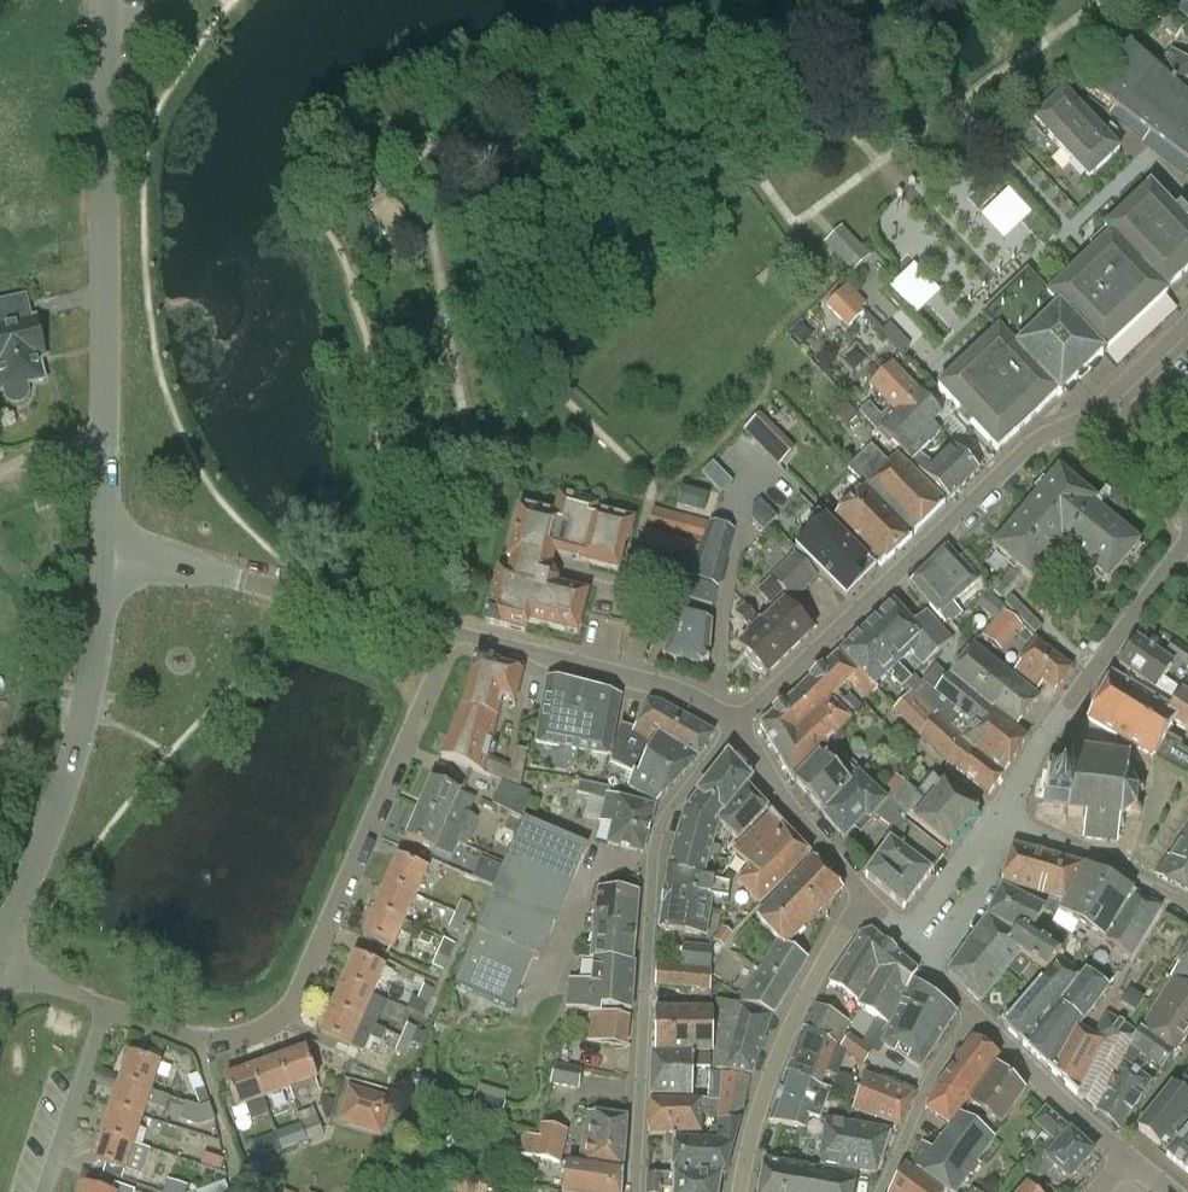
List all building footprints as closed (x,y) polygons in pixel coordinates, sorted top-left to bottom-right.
[(1175,40),(1187,26),(1187,23),(1172,8),(1157,23),(1175,40)] [(1184,94),(1130,47),(1088,87),(1114,108),(1109,115),(1144,141),(1142,143),(1148,148),(1185,176),(1187,172),(1187,97),(1184,94)] [(1170,51),(1156,69),(1184,94),(1187,97),(1187,65),(1170,51)] [(1034,121),(1062,150),(1092,121),(1065,92),(1034,121)] [(1120,151),(1092,121),(1062,150),(1089,179),(1120,151)] [(1187,271),(1187,227),(1151,187),(1090,245),(1096,251),(1005,337),(999,331),(938,389),(998,451),(1058,395),(1060,397),(1168,295),(1166,292),(1187,271)] [(867,306),(849,286),(826,308),(848,330),(865,314),(862,311),(867,306)] [(4,391),(4,396),(7,400),(13,405),(20,405),(26,401),(29,396),(30,390),(29,385),(45,381),(40,360),(45,359),(35,319),(30,320),(25,299),(0,305),(0,390),(0,392),(4,391)] [(883,332),(903,353),(912,344),(892,323),(883,332)] [(933,424),(942,415),(920,391),(919,392),(892,364),(887,370),(870,387),(890,408),(881,417),(869,404),(860,413),(889,446),(893,442),(902,452),(911,462),(911,461),(920,453),(941,432),(933,424)] [(845,400),(833,410),(846,426),(858,416),(845,400)] [(796,449),(761,414),(744,430),(766,452),(779,466),(796,449)] [(950,501),(978,473),(952,446),(932,465),(923,474),(950,501)] [(866,487),(865,488),(913,536),(945,506),(898,458),(890,466),(871,447),(849,469),(866,487)] [(932,465),(920,453),(911,461),(923,474),(932,465)] [(733,484),(713,464),(702,475),(722,495),(733,484)] [(1015,567),(1022,573),(1031,580),(1062,544),(1108,582),(1140,544),(1094,505),(1097,502),(1059,469),(993,548),(1015,567)] [(704,515),(709,496),(681,488),(676,507),(704,515)] [(881,567),(913,536),(865,488),(834,519),(881,567)] [(568,620),(580,623),(582,616),(584,609),(588,594),(574,590),(556,586),(557,581),(551,569),(549,569),(550,566),(544,565),(549,545),(583,553),(581,562),(589,564),(619,571),(623,553),(617,551),(620,540),(628,542),(634,521),(596,511),(597,508),(592,506),(591,510),(577,506),(578,500),(560,495),(555,514),(521,506),(511,547),(516,548),(513,559),(508,558),(508,560),(512,562),(509,574),(500,572),(500,571),(498,571),(485,622),(485,624),(499,627),(525,633),(528,623),(565,633),(568,620)] [(752,522),(763,532),(771,525),(777,518),(760,501),(752,509),(752,522)] [(648,531),(644,547),(675,554),(695,559),(709,523),(661,511),(658,510),(653,509),(649,527),(692,537),(691,542),(648,531)] [(819,573),(846,600),(864,583),(856,576),(869,563),(829,524),(825,519),(823,521),(824,523),(812,535),(811,533),(795,549),(819,573)] [(703,541),(689,579),(702,583),(718,588),(729,549),(734,531),(709,524),(703,541)] [(948,550),(928,569),(945,587),(941,591),(945,595),(943,596),(953,606),(954,605),(979,583),(956,559),(948,550)] [(776,612),(764,625),(763,625),(790,654),(812,633),(786,606),(795,598),(817,576),(795,554),(772,578),(766,584),(757,593),(776,612)] [(1001,598),(1022,573),(1015,567),(994,592),(1001,598)] [(945,587),(928,569),(911,585),(939,617),(939,618),(946,625),(950,622),(952,624),(963,614),(954,605),(953,606),(943,596),(945,595),(941,591),(945,587)] [(702,583),(696,604),(712,608),(718,588),(702,583)] [(1012,597),(1005,604),(1035,634),(1042,627),(1012,597)] [(894,604),(865,630),(897,665),(911,653),(924,666),(953,641),(942,629),(927,612),(913,624),(894,604)] [(768,675),(790,654),(763,625),(764,625),(745,605),(736,614),(751,630),(746,635),(749,638),(741,647),(768,675)] [(1009,635),(1019,623),(1004,611),(994,623),(1009,635)] [(678,615),(664,657),(702,667),(708,662),(712,623),(678,615)] [(897,665),(865,630),(840,652),(860,674),(873,687),(874,686),(891,671),(895,676),(892,678),(902,688),(911,680),(897,665)] [(1164,681),(1175,666),(1164,658),(1137,639),(1117,667),(1126,673),(1155,694),(1164,681)] [(1056,693),(1073,671),(1036,644),(1021,664),(1012,675),(1036,694),(1044,684),(1056,693)] [(1173,644),(1167,653),(1187,668),(1187,654),(1173,644)] [(1006,672),(973,646),(964,657),(948,677),(992,711),(1012,726),(1014,724),(1017,727),(1039,699),(1006,672)] [(760,726),(793,781),(827,747),(854,721),(832,700),(850,683),(869,700),(877,692),(878,691),(874,686),(873,687),(860,674),(857,676),(837,655),(760,726)] [(490,662),(490,661),(476,658),(475,663),(461,706),(441,758),(469,770),(490,779),(503,783),(521,789),(524,773),(527,751),(513,749),(511,766),(493,761),(497,745),(491,743),(502,700),(514,703),(522,673),(500,667),(501,665),(490,662)] [(1126,673),(1120,681),(1171,710),(1183,694),(1164,681),(1155,694),(1126,673)] [(963,740),(964,739),(1004,774),(1028,739),(1012,726),(992,711),(948,677),(935,693),(926,686),(916,695),(940,714),(937,718),(963,740)] [(1112,677),(1088,722),(1091,724),(1155,759),(1154,760),(1187,779),(1187,778),(1187,757),(1178,751),(1182,745),(1167,737),(1174,726),(1187,734),(1187,697),(1183,694),(1171,710),(1120,681),(1112,677)] [(566,775),(577,765),(579,752),(590,754),(595,722),(582,720),(583,714),(567,712),(571,686),(547,680),(542,710),(536,744),(560,748),(555,773),(566,775)] [(611,757),(621,698),(571,686),(567,712),(583,714),(582,720),(595,722),(590,754),(611,757)] [(896,711),(895,712),(915,734),(940,756),(975,786),(989,797),(1004,775),(963,740),(937,718),(940,714),(916,695),(914,693),(896,711)] [(62,694),(57,712),(65,714),(69,696),(62,694)] [(632,733),(654,746),(655,746),(660,737),(697,761),(713,735),(661,706),(650,703),(634,730),(632,733)] [(653,807),(697,761),(660,737),(655,746),(654,746),(632,733),(634,730),(621,725),(610,763),(624,769),(616,784),(653,807)] [(823,816),(860,776),(858,774),(856,775),(827,747),(793,781),(823,816)] [(1086,818),(1083,840),(1118,844),(1121,823),(1132,814),(1136,811),(1139,792),(1129,775),(1131,756),(1074,748),(1071,768),(1050,766),(1046,788),(1045,795),(1043,808),(1042,812),(1043,813),(1086,818)] [(668,870),(669,870),(703,878),(714,840),(705,838),(714,819),(752,782),(729,758),(697,796),(698,796),(685,813),(668,870)] [(880,795),(860,776),(823,816),(824,817),(844,840),(856,828),(862,834),(871,824),(870,824),(876,817),(889,803),(880,795)] [(889,803),(905,784),(896,777),(880,795),(889,803)] [(889,803),(941,844),(948,849),(964,830),(975,816),(978,813),(932,777),(918,794),(905,784),(889,803)] [(431,781),(419,810),(447,822),(472,833),(478,819),(469,815),(474,801),(459,795),(459,794),(431,781)] [(747,789),(752,782),(714,819),(705,838),(714,840),(716,830),(720,824),(739,841),(767,810),(747,789)] [(532,794),(503,783),(493,804),(521,818),(532,794)] [(577,794),(589,797),(590,798),(591,794),(594,786),(579,783),(577,794)] [(643,855),(655,809),(652,808),(607,797),(600,823),(613,826),(608,846),(643,855)] [(938,848),(941,844),(889,803),(876,817),(894,831),(886,842),(889,844),(870,871),(865,878),(905,910),(932,873),(946,854),(938,848)] [(472,833),(447,822),(419,810),(406,839),(435,851),(441,837),(449,841),(450,840),(466,847),(472,833)] [(810,859),(812,857),(772,815),(733,851),(751,872),(738,882),(762,908),(810,859)] [(513,948),(533,957),(540,960),(588,847),(558,835),(524,820),(511,851),(495,888),(479,925),(476,933),(478,934),(513,948)] [(1169,858),(1157,877),(1187,892),(1187,832),(1169,858)] [(1062,901),(1081,868),(1013,848),(1002,885),(1003,885),(1062,901)] [(416,897),(427,871),(398,858),(387,884),(416,897)] [(760,923),(779,942),(782,945),(783,945),(787,949),(788,947),(843,891),(839,886),(818,863),(818,864),(814,860),(812,861),(757,918),(761,922),(760,923)] [(1070,935),(1077,925),(1106,942),(1105,943),(1132,958),(1161,910),(1132,892),(1132,893),(1087,868),(1086,870),(1085,870),(1059,914),(1052,924),(1070,935)] [(669,870),(666,891),(713,897),(721,897),(723,883),(703,878),(669,870)] [(387,884),(375,910),(404,923),(416,897),(387,884)] [(597,889),(593,926),(615,928),(615,923),(637,925),(640,894),(597,889)] [(1030,964),(1046,974),(1057,960),(1061,954),(1042,942),(1032,935),(1045,911),(1002,889),(986,920),(948,974),(980,1004),(981,1002),(1019,956),(1030,964)] [(706,936),(713,897),(666,891),(659,932),(706,936)] [(461,901),(455,914),(466,919),(472,906),(461,901)] [(416,928),(404,923),(375,910),(363,937),(393,950),(399,936),(410,941),(416,928)] [(455,914),(449,929),(460,934),(466,919),(455,914)] [(593,926),(590,960),(636,965),(636,964),(633,963),(636,936),(637,925),(615,923),(615,928),(593,926)] [(724,948),(732,935),(722,928),(714,942),(724,948)] [(857,1006),(858,1006),(890,948),(871,931),(862,934),(830,984),(859,1003),(857,1006)] [(498,984),(513,948),(478,934),(456,987),(512,1011),(520,993),(498,984)] [(782,945),(779,942),(768,954),(772,958),(744,1004),(772,1014),(774,1015),(808,960),(788,947),(787,949),(783,945),(782,945)] [(710,968),(712,947),(683,945),(681,966),(710,968)] [(890,1026),(917,971),(890,948),(858,1006),(890,1026)] [(1174,971),(1187,980),(1187,948),(1177,965),(1178,966),(1174,971)] [(355,956),(344,982),(373,995),(385,969),(355,956)] [(631,1013),(636,965),(590,960),(597,962),(595,981),(578,979),(575,1010),(590,1012),(601,1013),(602,1008),(631,1013)] [(1001,1025),(1023,1046),(1080,978),(1069,969),(1057,960),(1046,974),(1004,1024),(1003,1023),(1001,1025)] [(711,992),(712,970),(657,965),(655,986),(698,990),(698,991),(711,992)] [(1143,1038),(1146,1033),(1174,1053),(1176,1054),(1187,1036),(1187,988),(1186,986),(1187,984),(1187,980),(1174,971),(1170,978),(1173,979),(1138,1034),(1143,1038)] [(1080,978),(1023,1046),(1078,1098),(1095,1111),(1143,1038),(1138,1034),(1106,1014),(1092,1036),(1079,1028),(1109,990),(1086,972),(1081,978),(1080,978)] [(373,995),(344,982),(332,1008),(362,1021),(373,995)] [(922,1068),(956,1016),(930,997),(930,991),(924,986),(918,988),(913,984),(892,1027),(884,1044),(922,1068)] [(425,1017),(436,991),(424,986),(419,998),(411,995),(404,1008),(425,1017)] [(751,1076),(771,1019),(719,1003),(715,1069),(751,1076)] [(840,1047),(851,1024),(816,1007),(804,1030),(837,1045),(840,1047)] [(321,1035),(350,1047),(354,1049),(364,1053),(370,1039),(381,1044),(386,1032),(362,1021),(332,1008),(321,1035)] [(656,1052),(713,1052),(713,1011),(655,1011),(656,1052)] [(601,1014),(601,1013),(590,1012),(587,1042),(626,1048),(629,1019),(601,1014)] [(408,1024),(401,1038),(412,1043),(418,1029),(408,1024)] [(804,1030),(787,1075),(821,1087),(837,1045),(804,1030)] [(1161,1071),(1174,1053),(1146,1033),(1143,1038),(1095,1111),(1119,1131),(1153,1083),(1152,1082),(1161,1071)] [(874,1052),(850,1035),(841,1047),(865,1064),(874,1052)] [(401,1038),(395,1052),(406,1057),(412,1043),(401,1038)] [(951,1126),(959,1114),(968,1102),(1000,1057),(973,1039),(939,1085),(926,1109),(950,1125),(951,1126)] [(306,1050),(279,1060),(290,1090),(317,1080),(306,1050)] [(693,1097),(693,1056),(652,1055),(651,1096),(693,1097)] [(172,1070),(160,1066),(130,1056),(121,1082),(151,1092),(156,1076),(168,1080),(172,1070)] [(290,1090),(279,1060),(252,1070),(263,1100),(290,1090)] [(580,1091),(583,1070),(556,1066),(552,1086),(580,1091)] [(1001,1127),(1026,1093),(997,1066),(970,1104),(1001,1127)] [(263,1100),(252,1070),(225,1079),(236,1109),(246,1106),(252,1122),(269,1116),(263,1100)] [(703,1101),(703,1104),(703,1116),(719,1117),(719,1119),(740,1123),(751,1079),(724,1074),(724,1072),(709,1072),(707,1101),(703,1101)] [(832,1091),(821,1087),(787,1075),(769,1124),(779,1125),(806,1129),(810,1118),(821,1121),(832,1091)] [(901,1127),(913,1095),(867,1076),(858,1101),(854,1110),(901,1127)] [(151,1093),(151,1092),(121,1082),(112,1109),(142,1119),(147,1106),(165,1112),(169,1099),(151,1093)] [(500,1117),(507,1096),(480,1087),(473,1108),(500,1117)] [(1172,1087),(1138,1129),(1160,1146),(1164,1140),(1173,1148),(1166,1156),(1187,1174),(1187,1100),(1172,1087)] [(200,1109),(210,1105),(204,1089),(194,1092),(200,1109)] [(380,1133),(389,1103),(351,1092),(342,1121),(380,1133)] [(331,1121),(337,1102),(321,1098),(320,1101),(326,1121),(331,1121)] [(703,1116),(703,1104),(651,1102),(649,1135),(702,1137),(703,1116)] [(215,1122),(210,1105),(200,1109),(185,1104),(180,1122),(199,1128),(215,1122)] [(142,1119),(112,1109),(103,1135),(133,1145),(142,1119)] [(302,1113),(305,1122),(301,1123),(308,1142),(325,1137),(321,1126),(317,1117),(315,1109),(302,1113)] [(1070,1181),(1094,1154),(1070,1133),(1069,1134),(1065,1131),(1066,1130),(1045,1111),(1033,1125),(1051,1140),(1026,1173),(1040,1182),(1054,1167),(1070,1181)] [(589,1113),(581,1164),(581,1165),(623,1171),(623,1169),(622,1169),(626,1119),(589,1113)] [(988,1150),(996,1139),(959,1114),(951,1126),(950,1125),(933,1149),(924,1142),(910,1164),(922,1173),(945,1190),(948,1191),(958,1191),(963,1186),(988,1150)] [(674,1139),(672,1175),(721,1178),(721,1177),(725,1178),(740,1123),(719,1119),(719,1121),(718,1121),(716,1129),(711,1129),(709,1142),(674,1139)] [(834,1121),(826,1120),(825,1132),(820,1167),(858,1173),(877,1176),(891,1134),(849,1126),(845,1126),(845,1124),(834,1122),(834,1121)] [(562,1161),(568,1132),(542,1126),(538,1139),(537,1139),(524,1136),(519,1156),(561,1165),(562,1161)] [(276,1135),(282,1152),(298,1146),(296,1136),(279,1142),(277,1134),(276,1135)] [(150,1150),(133,1145),(103,1135),(94,1162),(124,1172),(125,1170),(142,1176),(150,1150)] [(282,1152),(276,1135),(252,1143),(258,1160),(282,1152)] [(623,1171),(581,1165),(581,1164),(568,1162),(563,1191),(621,1191),(623,1171)] [(857,1178),(831,1172),(769,1162),(765,1162),(764,1167),(760,1191),(854,1191),(857,1178)] [(906,1167),(892,1191),(940,1191),(906,1167)] [(672,1175),(648,1174),(646,1191),(663,1191),(666,1191),(719,1191),(721,1178),(672,1175)]
